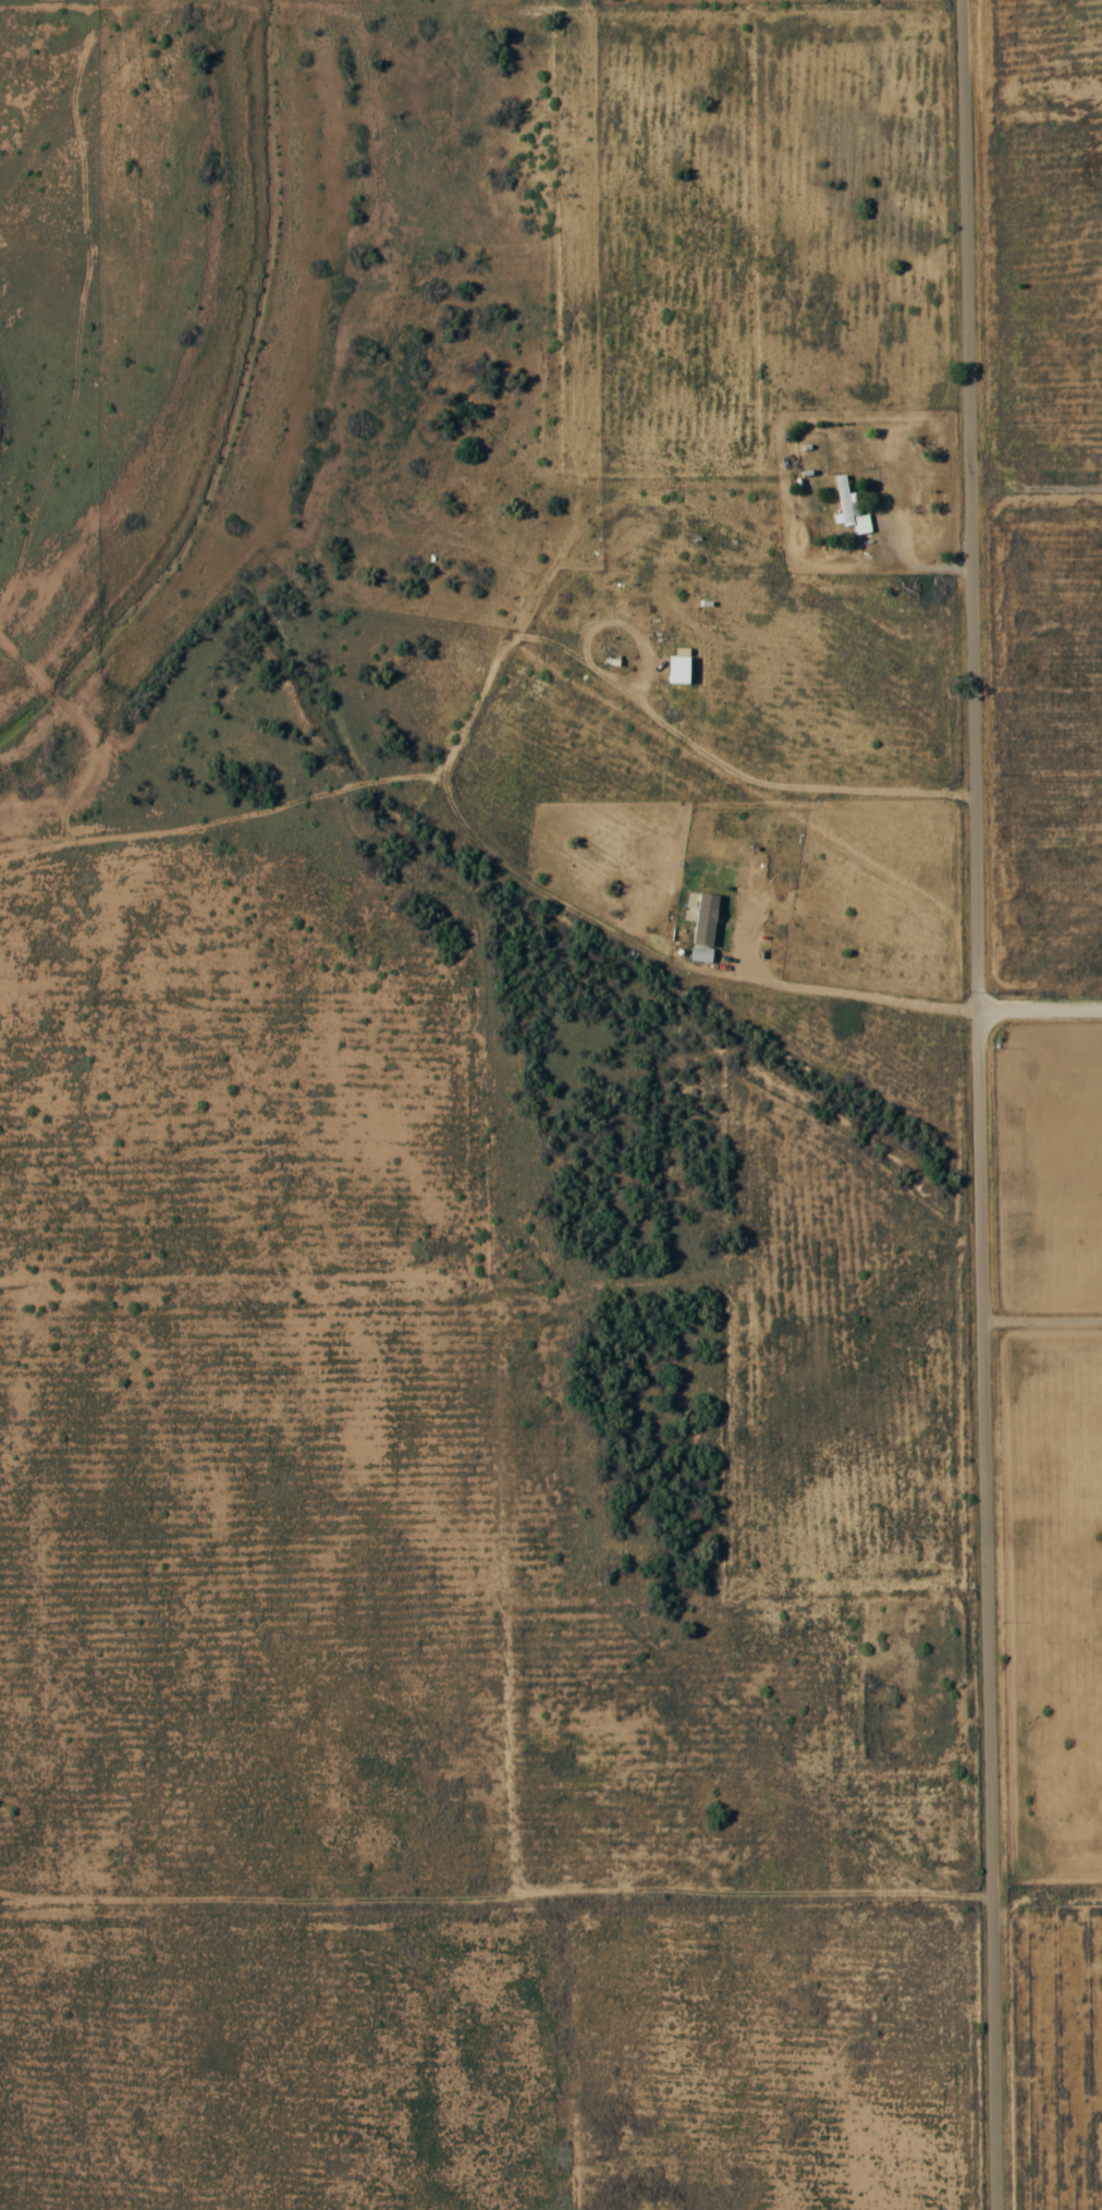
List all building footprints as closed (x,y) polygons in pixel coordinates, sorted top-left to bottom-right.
[(836,476),(841,514),(835,515),(836,526),(853,524),(855,535),(872,533),(869,514),(858,516),(855,493),(849,494),(846,474),(836,476)] [(691,683),(691,655),(670,655),(670,683),(691,683)] [(719,894),(699,892),(694,943),(714,946),(719,894)]
